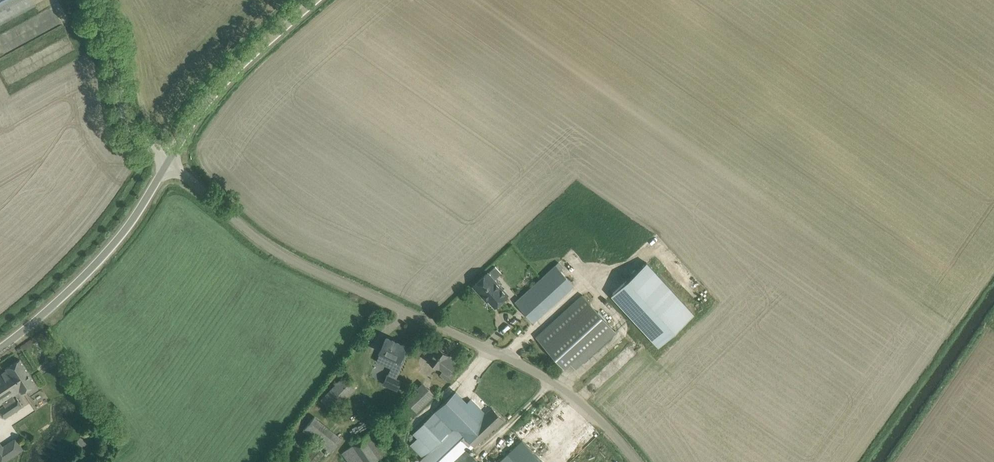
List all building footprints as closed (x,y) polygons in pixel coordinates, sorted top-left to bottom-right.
[(36,4),(34,0),(0,0),(0,24),(36,4)] [(611,294),(658,346),(694,313),(647,262),(611,294)] [(515,302),(533,322),(574,284),(555,265),(515,302)] [(483,293),(489,299),(495,306),(508,294),(488,271),(473,285),(481,295),(483,293)] [(570,361),(575,367),(616,330),(583,294),(536,337),(564,367),(570,361)] [(389,354),(388,356),(396,360),(389,375),(388,375),(385,383),(397,389),(401,380),(396,378),(408,353),(403,351),(405,346),(387,338),(381,351),(389,354)] [(428,360),(443,371),(440,375),(449,381),(455,374),(451,371),(456,363),(447,356),(448,355),(438,347),(428,360)] [(25,367),(19,359),(6,368),(7,370),(0,375),(0,404),(3,402),(5,405),(0,408),(0,412),(3,418),(4,417),(5,418),(23,407),(17,397),(15,399),(13,396),(21,391),(23,393),(36,385),(25,367)] [(321,399),(332,410),(357,384),(346,373),(321,399)] [(405,399),(417,411),(435,394),(423,382),(405,399)] [(414,432),(419,436),(433,450),(424,458),(420,461),(480,461),(470,451),(469,450),(459,441),(481,419),(483,417),(467,401),(456,390),(453,392),(435,411),(414,432)] [(481,419),(459,441),(469,450),(493,427),(495,428),(504,420),(492,408),(487,413),(484,416),(483,417),(481,419)] [(327,449),(330,451),(341,438),(314,415),(303,428),(317,440),(298,461),(316,461),(327,449)] [(375,428),(342,452),(349,461),(375,461),(391,451),(375,428)] [(522,440),(507,454),(499,461),(543,461),(522,440)] [(3,446),(0,442),(0,456),(8,451),(4,445),(3,446)]
